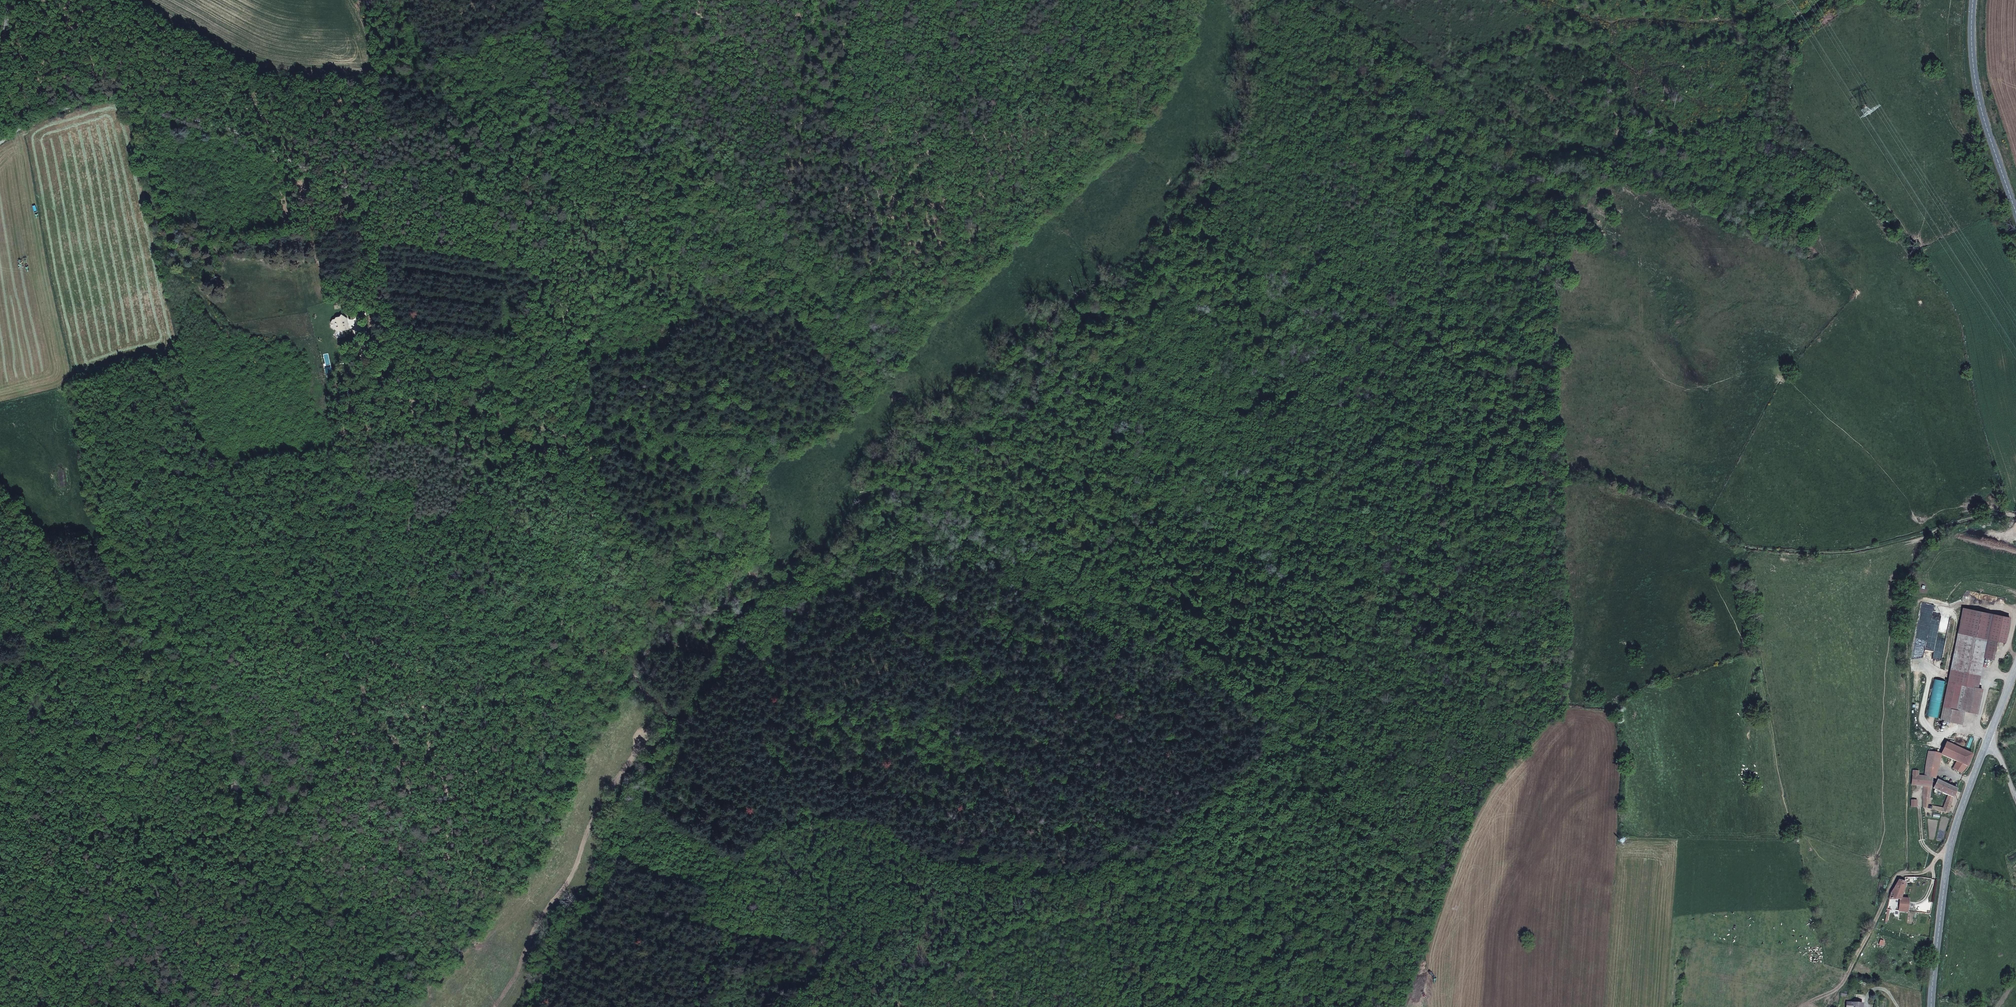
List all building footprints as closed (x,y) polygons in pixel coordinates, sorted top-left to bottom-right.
[(355,306),(356,313),(366,312),(365,305),(355,306)] [(349,329),(347,319),(342,315),(340,317),(336,318),(335,319),(333,320),(331,322),(332,327),(338,331),(349,329)] [(1963,608),(1958,633),(1951,670),(1975,675),(1979,656),(1993,659),(1997,641),(2005,642),(2010,618),(1963,608)] [(1951,670),(1948,682),(1940,720),(1958,723),(1961,710),(1977,713),(1982,689),(1973,687),(1962,685),(1963,677),(1974,679),(1975,675),(1951,670)] [(1973,687),(1974,679),(1963,677),(1962,685),(1973,687)] [(1937,718),(1945,681),(1934,679),(1926,716),(1937,718)] [(1967,766),(1972,755),(1946,743),(1941,754),(1957,762),(1967,766)] [(1935,779),(1941,754),(1928,751),(1926,767),(1934,768),(1933,773),(1925,772),(1925,777),(1932,777),(1935,779)] [(1962,773),(1967,766),(1957,762),(1953,768),(1962,773)] [(1917,785),(1924,786),(1923,796),(1924,808),(1928,809),(1929,806),(1931,787),(1932,777),(1925,777),(1918,776),(1918,771),(1913,771),(1912,785),(1917,785)] [(1957,789),(1937,780),(1933,788),(1942,793),(1948,795),(1953,798),(1957,789)] [(1949,813),(1951,805),(1952,802),(1952,801),(1947,799),(1943,808),(1940,808),(1939,811),(1949,813)] [(1901,898),(1905,883),(1899,880),(1895,888),(1894,888),(1891,893),(1890,895),(1889,899),(1900,899),(1901,898)] [(1907,912),(1909,899),(1901,898),(1900,899),(1899,911),(1907,912)] [(1899,911),(1900,899),(1889,899),(1886,910),(1899,911)]
